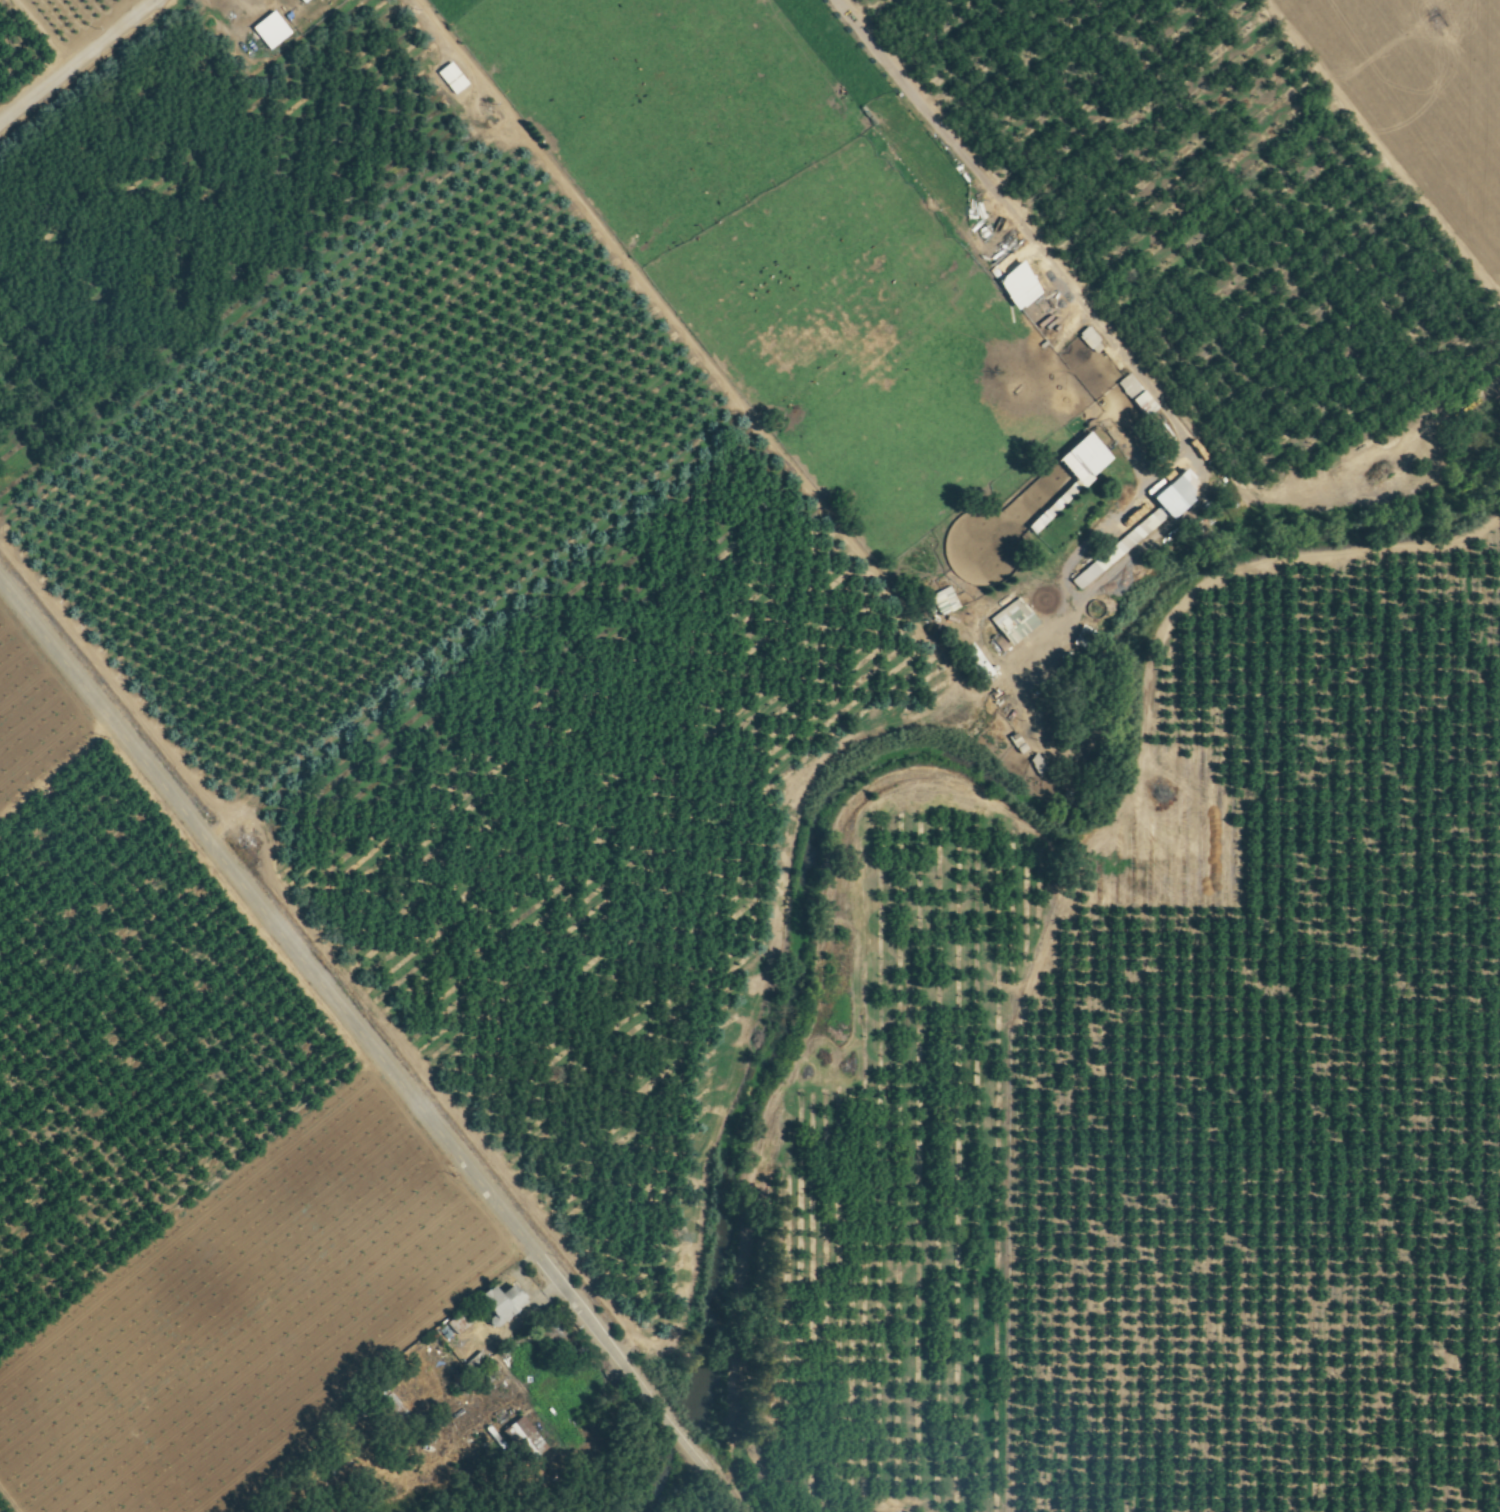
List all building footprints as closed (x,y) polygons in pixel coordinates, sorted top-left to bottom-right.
[(266,50),(287,33),(269,10),(248,28),(266,50)] [(1092,354),(1101,346),(1084,327),(1074,336),(1092,354)] [(1154,408),(1127,373),(1113,384),(1141,418),(1154,408)] [(1052,458),(1080,488),(1091,479),(1087,475),(1107,457),(1081,430),(1052,458)] [(1030,533),(1050,512),(1044,506),(1023,526),(1030,533)] [(1075,589),(1099,573),(1091,562),(1067,578),(1075,589)] [(997,651),(1035,625),(1016,597),(986,617),(997,634),(989,640),(997,651)] [(522,1301),(506,1283),(494,1294),(485,1284),(469,1299),(494,1327),(522,1301)] [(525,1460),(542,1449),(519,1415),(502,1426),(525,1460)]
